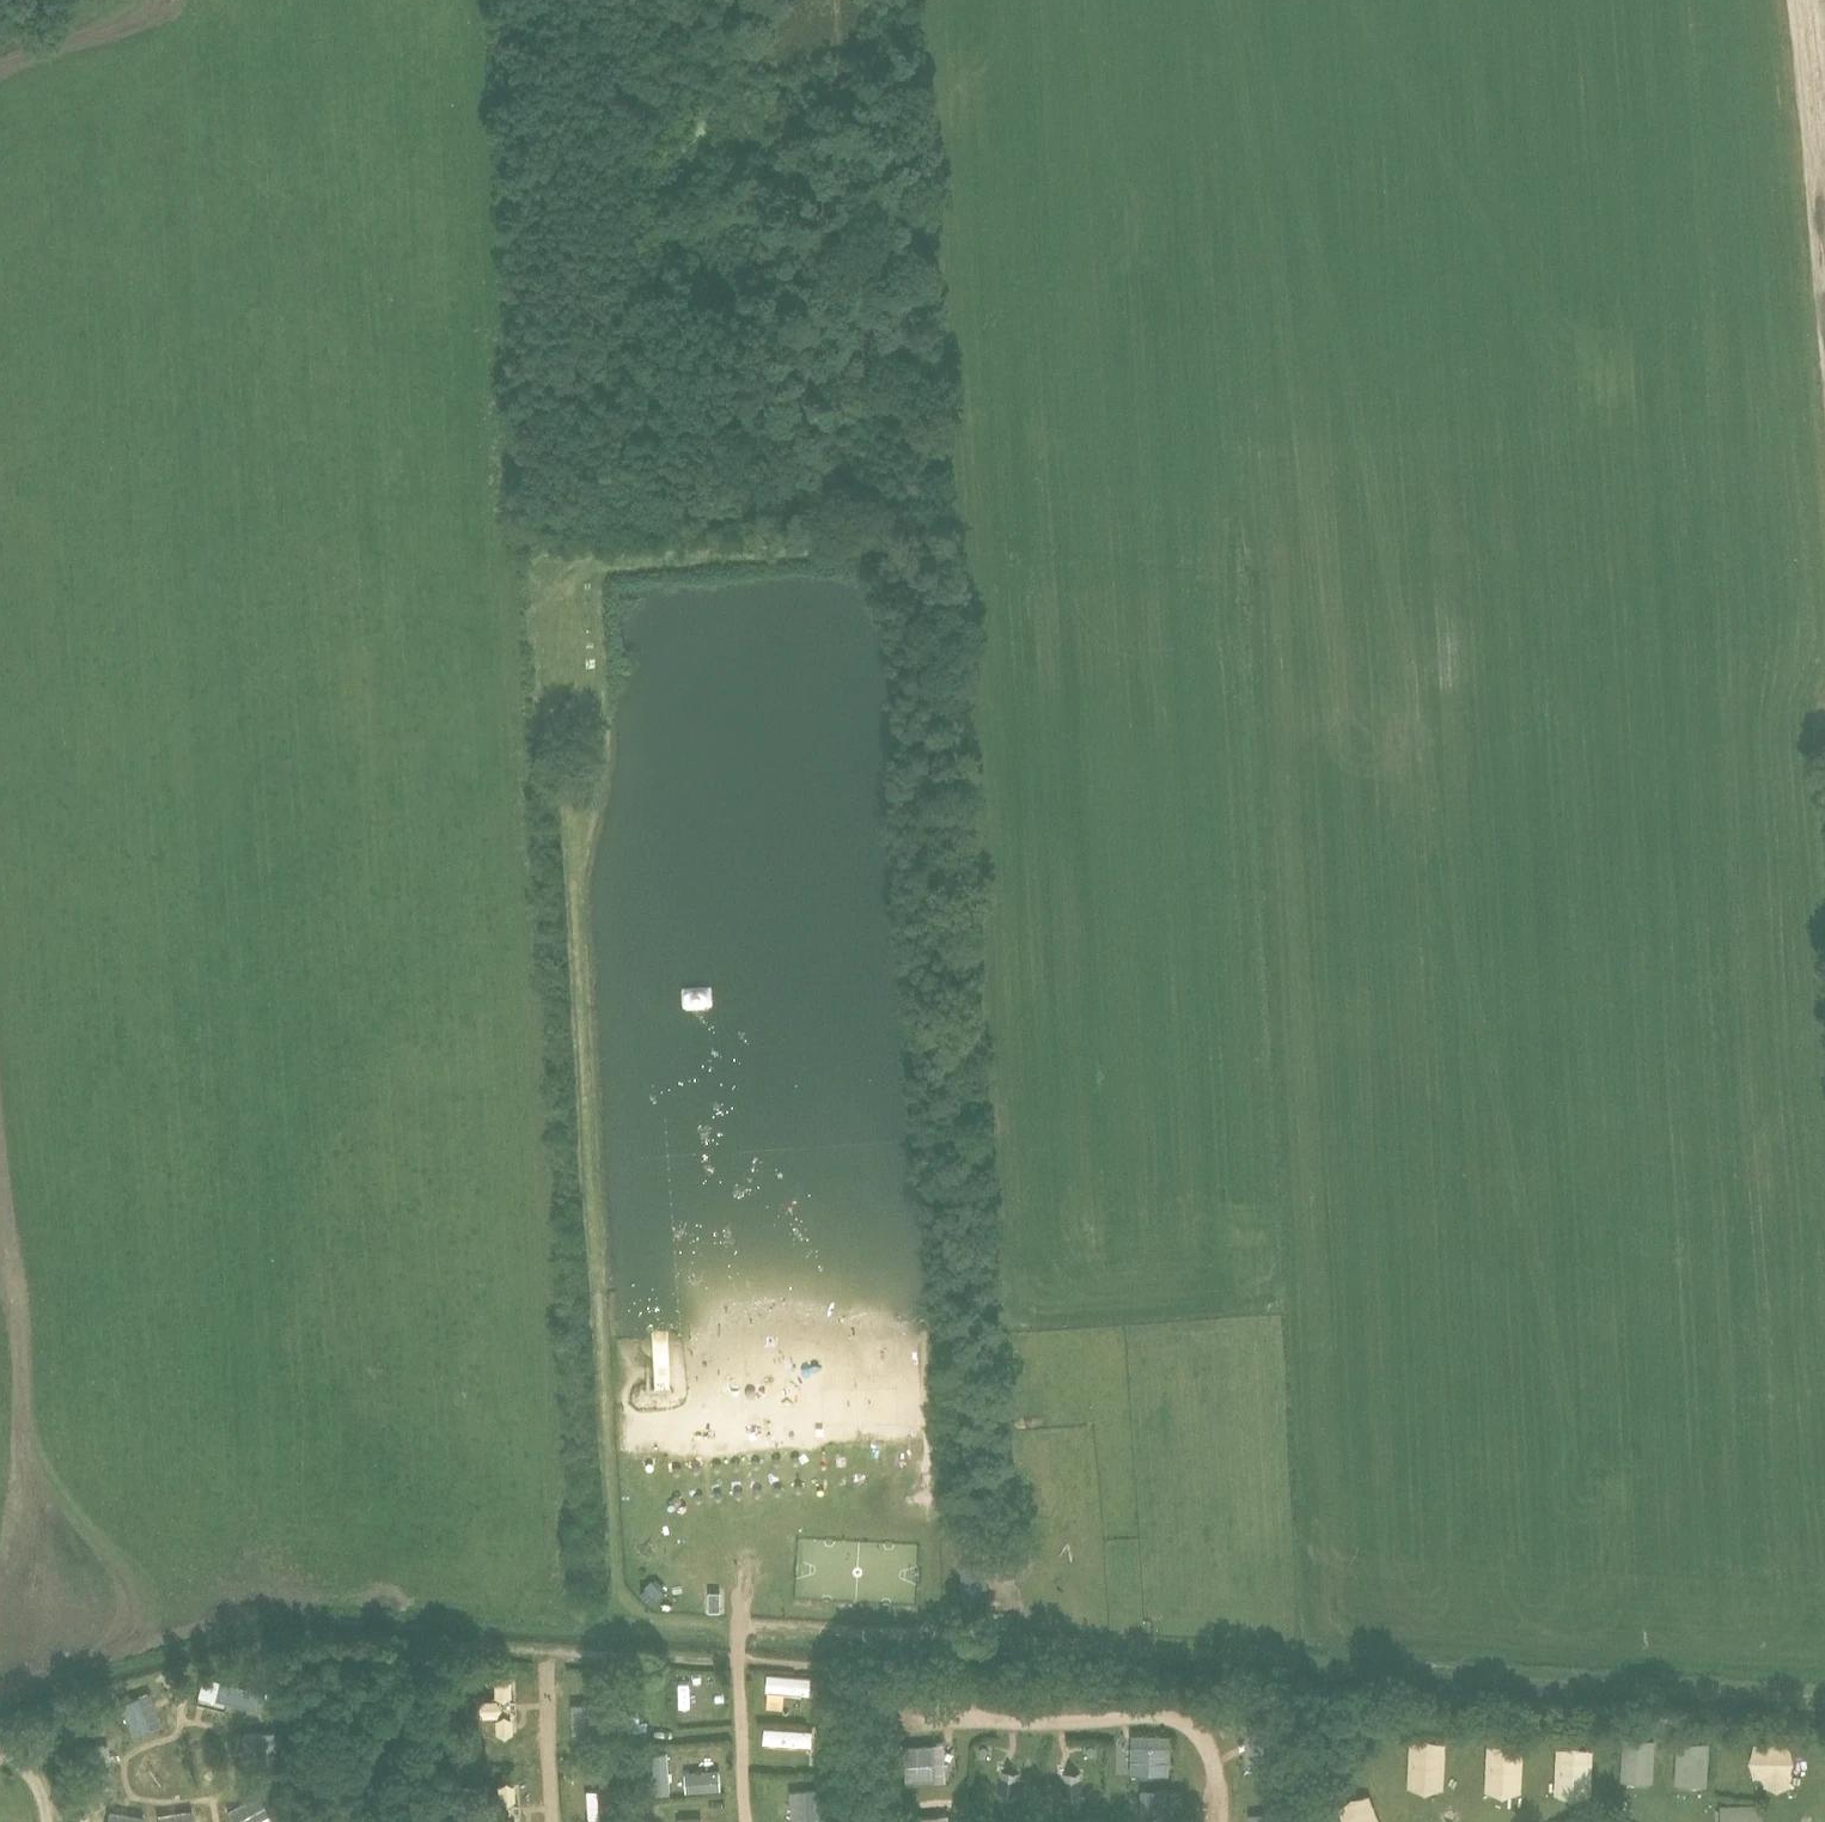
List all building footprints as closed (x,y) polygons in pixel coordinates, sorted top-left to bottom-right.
[(956,1566),(956,1604),(980,1604),(980,1566),(956,1566)] [(760,1674),(759,1692),(804,1692),(804,1674),(760,1674)] [(247,1717),(247,1698),(193,1698),(193,1717),(247,1717)] [(566,1739),(598,1738),(597,1700),(565,1700),(566,1739)] [(757,1742),(804,1742),(804,1727),(757,1727),(757,1742)] [(1122,1772),(1162,1775),(1165,1734),(1125,1732),(1122,1772)] [(1649,1781),(1649,1737),(1617,1737),(1616,1781),(1649,1781)] [(1403,1789),(1439,1789),(1440,1739),(1404,1738),(1403,1789)] [(1703,1784),(1704,1740),(1671,1739),(1670,1783),(1703,1784)] [(899,1781),(953,1778),(951,1741),(897,1744),(899,1781)] [(1480,1791),(1517,1792),(1517,1742),(1480,1742),(1480,1791)] [(1785,1784),(1786,1742),(1744,1742),(1744,1784),(1785,1784)] [(1587,1745),(1550,1745),(1550,1795),(1586,1796),(1587,1745)] [(1064,1814),(1084,1812),(1082,1779),(1062,1780),(1064,1814)] [(518,1782),(487,1781),(487,1801),(471,1801),(471,1817),(488,1818),(488,1821),(518,1821),(518,1782)] [(784,1821),(820,1821),(821,1786),(785,1785),(784,1821)] [(1175,1789),(1132,1787),(1131,1821),(1174,1821),(1175,1789)] [(1340,1821),(1375,1821),(1366,1791),(1333,1800),(1340,1821)] [(1757,1802),(1712,1804),(1713,1821),(1758,1821),(1757,1802)] [(902,1815),(902,1821),(938,1821),(938,1814),(902,1815)]
